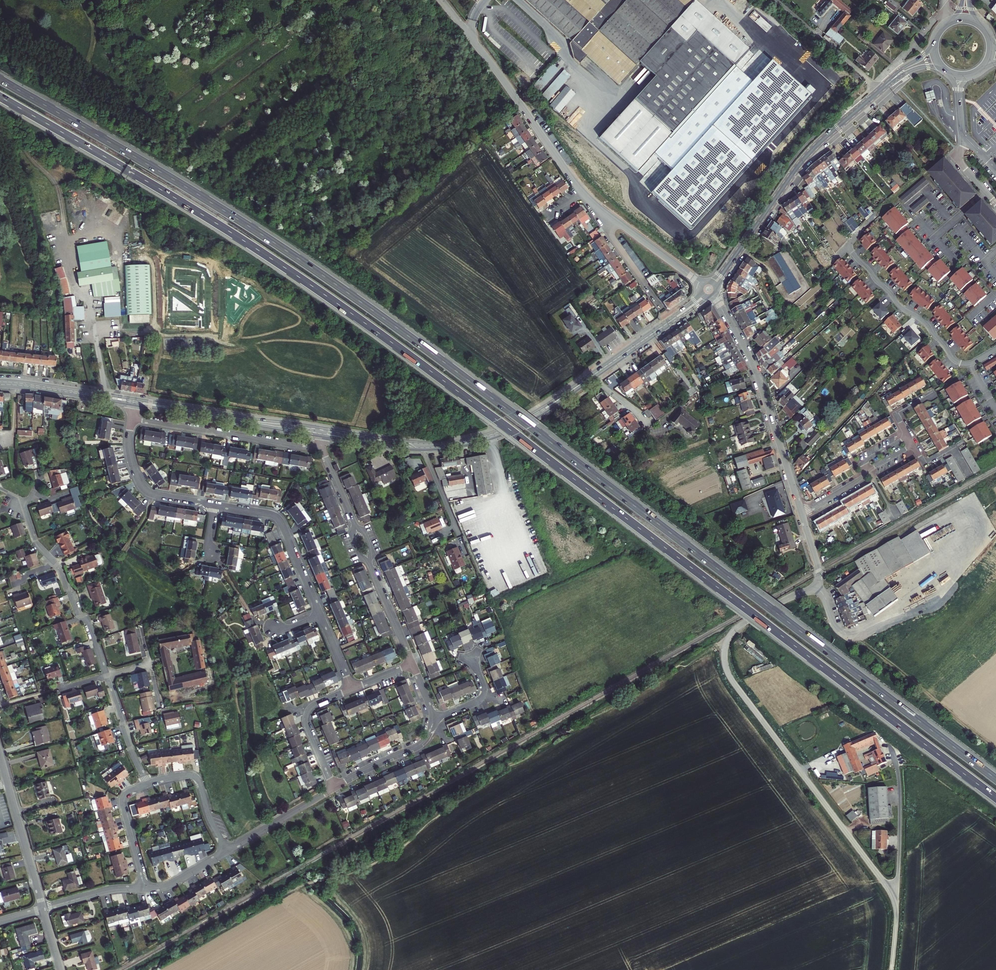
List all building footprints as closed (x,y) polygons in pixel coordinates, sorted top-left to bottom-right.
[(695,0),(525,0),(571,42),(569,44),(573,59),(577,63),(585,54),(586,56),(618,85),(639,62),(694,1),(695,0)] [(833,3),(844,12),(830,29),(825,34),(825,35),(831,39),(836,33),(842,26),(850,16),(849,15),(852,11),(838,0),(827,0),(816,12),(821,17),(833,3)] [(897,10),(900,7),(891,0),(889,0),(888,2),(897,10)] [(922,5),(916,0),(909,0),(902,9),(912,17),(922,5)] [(694,1),(639,62),(655,77),(695,32),(698,34),(733,66),(748,50),(694,1)] [(897,10),(888,2),(885,5),(895,13),(897,10)] [(897,35),(907,23),(899,17),(893,25),(891,24),(888,27),(897,35)] [(634,99),(637,102),(698,34),(695,32),(655,77),(634,99)] [(831,39),(839,46),(844,39),(836,33),(831,39)] [(869,41),(859,33),(857,37),(866,44),(869,41)] [(886,48),(892,41),(882,33),(876,41),(878,42),(874,46),(882,52),(886,48)] [(698,34),(637,102),(672,134),(733,66),(698,34)] [(498,49),(501,46),(490,37),(488,39),(498,49)] [(859,57),(855,61),(868,71),(878,59),(870,52),(863,60),(859,57)] [(585,54),(577,63),(579,64),(586,56),(585,54)] [(672,134),(654,154),(659,159),(672,170),(652,192),(691,228),(815,92),(808,86),(804,90),(771,61),(752,83),(733,66),(672,134)] [(532,87),(539,93),(558,69),(550,64),(532,87)] [(856,80),(858,77),(852,71),(849,75),(856,80)] [(925,93),(928,102),(936,99),(934,91),(925,93)] [(637,102),(634,99),(599,138),(643,177),(659,159),(654,154),(672,134),(637,102)] [(923,120),(907,104),(899,110),(906,118),(908,120),(915,128),(923,120)] [(899,124),(906,118),(899,110),(892,116),(899,124)] [(510,121),(515,128),(521,124),(522,123),(517,115),(514,117),(509,121),(510,121)] [(899,124),(892,116),(886,122),(893,130),(896,127),(897,129),(901,126),(899,124)] [(901,126),(908,120),(906,118),(899,124),(901,126)] [(515,128),(520,135),(526,131),(521,124),(515,128)] [(885,139),(888,136),(880,127),(874,132),(881,141),(883,143),(886,141),(885,139)] [(516,138),(520,135),(515,128),(511,131),(516,138)] [(526,131),(520,135),(525,142),(531,138),(526,131)] [(875,147),(881,141),(874,132),(867,138),(874,145),(875,147)] [(521,144),(525,142),(520,135),(516,138),(519,143),(520,145),(521,144)] [(531,138),(525,142),(530,149),(536,145),(531,138)] [(867,151),(874,145),(867,138),(861,143),(867,151)] [(530,149),(525,142),(521,144),(526,152),(530,149)] [(869,152),(867,151),(861,143),(855,149),(863,158),(864,159),(868,155),(869,157),(871,155),(869,152)] [(536,145),(530,149),(535,157),(541,152),(536,145)] [(531,159),(535,157),(530,149),(526,152),(525,152),(530,160),(531,160),(531,159)] [(864,159),(863,158),(855,149),(848,154),(855,161),(856,163),(857,164),(861,161),(863,163),(866,161),(864,159)] [(541,152),(535,157),(539,163),(540,164),(547,159),(542,152),(541,152)] [(841,165),(839,162),(831,152),(825,156),(836,172),(839,170),(835,165),(838,164),(840,166),(841,165)] [(849,167),(855,161),(848,154),(839,162),(841,165),(846,172),(850,169),(849,167)] [(836,172),(825,156),(821,159),(835,178),(838,183),(842,180),(836,172)] [(539,163),(535,157),(531,159),(535,165),(537,165),(539,163)] [(831,181),(835,178),(821,159),(817,162),(828,177),(831,181)] [(958,207),(960,208),(974,196),(943,161),(929,173),(935,180),(944,190),(954,202),(958,207)] [(828,177),(817,162),(813,165),(827,184),(829,182),(827,178),(828,177)] [(827,184),(813,165),(809,169),(822,186),(824,184),(826,187),(828,186),(827,184)] [(822,187),(822,186),(809,169),(806,173),(808,175),(819,189),(822,187)] [(820,191),(819,189),(808,175),(803,178),(808,186),(815,195),(820,191)] [(554,181),(552,182),(553,183),(555,186),(563,181),(561,179),(560,177),(554,181)] [(563,181),(567,188),(570,187),(563,178),(561,179),(563,181)] [(935,180),(934,182),(942,192),(944,190),(935,180)] [(567,188),(563,181),(555,186),(560,193),(560,194),(568,189),(567,188)] [(548,192),(555,186),(553,183),(546,189),(548,192)] [(560,193),(555,186),(548,192),(552,198),(560,193)] [(808,186),(804,189),(805,191),(797,196),(807,212),(812,208),(807,199),(810,197),(811,199),(816,196),(815,195),(808,186)] [(541,197),(548,192),(546,189),(545,188),(538,193),(541,197)] [(552,198),(548,192),(541,197),(545,203),(552,198)] [(807,212),(797,196),(792,200),(800,212),(802,215),(807,212)] [(541,197),(537,199),(533,202),(539,209),(546,204),(545,203),(541,197)] [(800,212),(792,200),(787,203),(795,215),(800,212)] [(795,215),(787,203),(782,206),(795,226),(798,224),(798,225),(801,223),(800,222),(796,216),(795,215)] [(992,245),(995,242),(995,221),(981,203),(967,216),(969,219),(974,224),(981,232),(985,237),(988,240),(992,245)] [(574,213),(578,220),(586,215),(581,207),(573,212),(574,213)] [(863,207),(859,210),(865,219),(869,216),(863,207)] [(894,208),(882,219),(896,235),(897,234),(905,227),(906,226),(908,224),(894,208)] [(783,215),(777,222),(784,227),(782,229),(784,230),(786,232),(791,229),(793,231),(796,235),(799,233),(790,220),(784,216),(787,213),(781,209),(779,211),(783,215)] [(578,220),(574,213),(567,218),(571,225),(578,220)] [(578,220),(581,224),(584,223),(589,219),(586,215),(578,220)] [(559,223),(564,230),(571,225),(567,218),(559,223)] [(848,221),(849,223),(855,230),(859,227),(852,218),(848,221)] [(557,235),(564,230),(559,223),(559,222),(551,228),(557,235)] [(782,229),(772,222),(766,230),(779,239),(780,240),(785,249),(789,247),(784,238),(787,234),(786,232),(784,230),(782,229)] [(849,223),(845,226),(851,234),(855,231),(855,230),(849,223)] [(571,225),(564,230),(570,238),(572,237),(570,233),(575,230),(571,225)] [(897,234),(901,237),(908,230),(909,230),(906,226),(905,227),(897,234)] [(570,238),(564,230),(557,235),(560,239),(564,236),(567,240),(570,238)] [(762,236),(775,245),(779,239),(766,230),(762,236)] [(908,230),(896,241),(921,270),(926,266),(934,259),(926,250),(917,240),(908,230)] [(592,240),(599,236),(596,231),(589,235),(592,240)] [(864,247),(867,250),(876,242),(869,233),(860,241),(865,246),(864,247)] [(592,240),(594,242),(591,244),(596,251),(606,245),(607,244),(601,237),(600,237),(599,236),(592,240)] [(918,238),(917,240),(926,250),(927,249),(918,238)] [(107,242),(78,247),(82,273),(77,273),(79,286),(92,285),(94,293),(120,292),(117,280),(119,279),(117,268),(111,269),(107,242)] [(588,258),(589,259),(592,257),(592,258),(596,255),(599,260),(601,259),(611,252),(606,245),(596,251),(595,252),(591,255),(588,258)] [(875,259),(877,262),(886,254),(879,246),(871,253),(876,258),(875,259)] [(611,252),(601,259),(605,264),(606,266),(616,259),(611,252)] [(779,253),(767,260),(788,294),(800,287),(779,253)] [(894,263),(886,254),(877,262),(880,265),(881,264),(886,270),(894,263)] [(756,271),(760,274),(763,269),(755,264),(756,264),(747,258),(744,263),(740,269),(752,277),(756,271)] [(601,270),(602,272),(606,269),(610,274),(611,273),(621,266),(616,259),(606,266),(605,267),(601,270)] [(833,266),(840,274),(849,266),(847,263),(846,264),(844,262),(841,259),(833,266)] [(934,259),(926,266),(929,270),(937,262),(934,259)] [(929,270),(928,271),(938,283),(950,272),(940,260),(937,262),(929,270)] [(152,315),(150,265),(124,266),(126,315),(129,315),(129,323),(149,322),(149,315),(152,315)] [(621,266),(611,273),(616,280),(619,278),(626,273),(621,266)] [(849,266),(840,274),(848,283),(856,276),(853,273),(851,270),(852,269),(849,266)] [(62,295),(69,293),(66,283),(61,267),(55,270),(60,285),(62,295)] [(893,280),(896,283),(905,276),(897,267),(889,274),(892,277),(894,279),(893,280)] [(962,268),(950,279),(960,291),(964,288),(969,283),(973,280),(962,268)] [(749,282),(751,284),(754,282),(755,285),(758,283),(755,279),(752,277),(740,269),(737,274),(749,282)] [(626,273),(619,278),(624,285),(632,280),(627,273),(626,273)] [(746,288),(749,282),(737,274),(732,282),(748,292),(749,290),(746,288)] [(656,278),(653,275),(651,277),(655,284),(659,281),(656,278)] [(905,276),(896,283),(898,286),(900,286),(902,288),(904,291),(912,284),(905,276)] [(655,284),(651,277),(646,279),(651,286),(655,284)] [(859,295),(868,287),(865,284),(864,285),(862,283),(859,280),(851,286),(859,295)] [(684,296),(680,290),(673,281),(669,285),(675,293),(681,301),(686,298),(684,296)] [(728,294),(728,298),(736,298),(737,290),(744,295),(748,293),(748,292),(732,282),(729,286),(728,289),(728,294)] [(964,288),(967,292),(973,287),(969,283),(964,288)] [(967,292),(964,295),(974,307),(987,296),(976,284),(973,287),(967,292)] [(868,287),(859,295),(866,304),(874,297),(871,293),(869,291),(870,290),(868,287)] [(915,301),(918,304),(926,294),(917,287),(909,295),(913,298),(915,300),(915,301)] [(675,294),(671,288),(667,291),(669,293),(677,304),(681,301),(675,293),(675,294)] [(663,295),(662,293),(661,294),(662,296),(659,298),(663,303),(666,309),(669,310),(672,308),(663,295)] [(669,293),(665,296),(664,294),(663,295),(672,308),(677,304),(669,293)] [(926,294),(918,304),(921,306),(922,305),(924,307),(927,310),(934,301),(926,294)] [(72,308),(71,297),(63,298),(66,316),(66,343),(67,349),(74,348),(74,343),(73,320),(84,320),(84,307),(72,308)] [(643,313),(651,308),(643,297),(636,302),(636,303),(642,312),(643,313)] [(741,305),(737,299),(729,303),(733,310),(741,305)] [(733,310),(731,311),(734,315),(752,305),(750,301),(741,305),(733,310)] [(642,312),(636,303),(629,308),(635,317),(642,312)] [(881,303),(873,310),(875,313),(878,317),(878,316),(881,320),(889,313),(881,303)] [(120,304),(104,304),(105,318),(120,317),(120,304)] [(752,311),(751,308),(755,306),(754,304),(752,305),(734,315),(736,320),(746,314),(752,311)] [(704,320),(705,322),(707,325),(710,322),(712,321),(713,323),(711,324),(712,326),(715,331),(724,326),(721,321),(719,316),(717,314),(713,305),(710,305),(705,309),(701,312),(704,320)] [(936,318),(938,321),(948,314),(940,305),(932,312),(935,315),(937,317),(936,318)] [(565,310),(569,316),(570,315),(572,319),(575,316),(569,307),(565,310)] [(628,307),(621,312),(623,316),(628,322),(635,317),(629,308),(628,307)] [(773,309),(767,311),(770,316),(772,320),(773,323),(776,320),(778,318),(775,313),(773,309)] [(623,316),(621,312),(621,311),(618,313),(619,313),(613,317),(621,328),(629,323),(628,322),(623,316)] [(776,320),(779,323),(787,316),(785,312),(782,314),(778,318),(776,320)] [(750,321),(749,320),(753,317),(754,319),(756,318),(754,315),(756,314),(755,313),(748,317),(738,323),(741,327),(750,321)] [(738,323),(748,317),(746,314),(736,320),(738,323)] [(948,314),(938,321),(941,324),(942,324),(944,326),(947,329),(955,323),(948,314)] [(575,323),(572,319),(570,315),(569,316),(563,320),(570,331),(574,328),(576,330),(581,326),(577,321),(575,323)] [(893,315),(884,323),(894,334),(902,327),(896,320),(896,319),(893,315)] [(757,320),(759,319),(758,317),(756,318),(754,319),(750,321),(741,327),(743,332),(755,325),(759,322),(757,320)] [(983,328),(994,340),(995,338),(995,317),(983,328)] [(697,344),(700,342),(687,322),(682,325),(694,343),(696,346),(698,345),(697,344)] [(694,343),(682,325),(678,328),(686,340),(687,339),(691,344),(692,343),(693,344),(694,343)] [(754,340),(762,333),(761,331),(757,333),(754,327),(755,326),(755,325),(743,332),(747,339),(749,338),(752,342),(754,340)] [(852,335),(848,331),(850,329),(846,325),(833,338),(837,342),(840,339),(841,341),(844,337),(847,339),(852,335)] [(718,334),(726,330),(724,326),(715,331),(711,332),(714,337),(718,334)] [(953,340),(956,343),(966,335),(958,326),(950,333),(952,337),(954,339),(953,340)] [(601,347),(617,336),(611,328),(595,338),(601,347)] [(686,340),(678,328),(674,331),(682,343),(686,340)] [(908,328),(903,333),(905,336),(904,337),(912,346),(920,339),(912,330),(911,331),(908,328)] [(721,339),(729,335),(726,330),(718,334),(721,339)] [(674,331),(669,334),(681,350),(681,351),(683,350),(681,347),(683,345),(682,343),(674,331)] [(772,340),(764,331),(762,333),(754,340),(762,349),(772,340)] [(681,350),(669,334),(666,337),(677,353),(681,350)] [(759,362),(773,349),(770,346),(772,344),(780,337),(778,334),(776,336),(772,340),(762,349),(756,355),(759,362)] [(729,335),(721,339),(722,341),(723,343),(731,339),(729,335)] [(966,335),(956,343),(958,346),(959,345),(961,348),(964,351),(973,344),(966,335)] [(595,347),(588,337),(577,345),(583,353),(588,350),(590,348),(591,349),(595,347)] [(666,337),(659,342),(665,350),(665,349),(667,351),(666,352),(663,354),(670,363),(673,360),(671,358),(677,353),(666,337)] [(725,348),(734,343),(731,339),(723,343),(719,345),(720,347),(716,350),(717,352),(725,348)] [(728,352),(736,348),(734,343),(725,348),(717,352),(718,354),(722,352),(723,355),(728,352)] [(918,353),(925,362),(934,355),(931,352),(929,349),(930,349),(927,345),(918,353)] [(777,354),(778,353),(779,351),(776,347),(775,348),(774,348),(773,349),(759,362),(762,367),(763,366),(777,354)] [(10,349),(2,348),(2,351),(1,361),(8,362),(10,350),(10,349)] [(739,352),(736,348),(728,352),(723,355),(719,357),(722,361),(730,357),(739,352)] [(17,351),(10,350),(8,362),(16,363),(17,351)] [(25,352),(17,351),(16,363),(24,364),(25,352)] [(33,352),(25,352),(24,364),(32,364),(33,356),(33,352)] [(733,361),(741,357),(739,352),(730,357),(722,361),(724,366),(733,361)] [(767,371),(781,360),(781,359),(777,354),(763,366),(767,371)] [(39,365),(40,357),(33,356),(32,364),(39,365)] [(660,356),(648,364),(657,376),(657,375),(661,373),(658,369),(666,364),(660,356)] [(47,366),(48,357),(40,357),(39,365),(47,366)] [(48,357),(47,366),(56,367),(57,357),(52,357),(48,357)] [(735,366),(744,361),(741,357),(733,361),(724,366),(726,370),(735,366)] [(797,363),(792,358),(784,364),(773,375),(774,377),(771,379),(779,388),(789,379),(787,377),(789,376),(783,369),(786,366),(789,370),(797,363)] [(984,365),(987,370),(995,365),(995,358),(984,365)] [(929,366),(936,375),(945,367),(942,364),(941,365),(939,362),(937,359),(929,366)] [(771,376),(773,375),(784,364),(781,360),(767,371),(771,376)] [(724,371),(727,376),(739,369),(746,366),(744,361),(735,366),(726,370),(724,371)] [(911,371),(906,362),(903,363),(909,372),(910,375),(913,374),(911,371)] [(657,376),(648,364),(636,373),(643,383),(645,386),(649,383),(652,381),(656,378),(656,377),(657,376)] [(678,367),(675,369),(684,381),(680,384),(688,394),(684,397),(686,400),(697,392),(693,388),(691,384),(678,367)] [(945,367),(936,375),(943,383),(951,377),(949,373),(947,371),(948,370),(945,367)] [(636,373),(627,380),(632,388),(633,389),(643,383),(636,373)] [(926,386),(920,375),(913,379),(914,382),(900,390),(900,391),(893,395),(891,392),(881,398),(886,408),(890,406),(890,407),(926,386)] [(121,386),(120,391),(126,392),(128,377),(120,376),(120,380),(115,379),(117,385),(121,386)] [(729,394),(746,388),(744,379),(735,381),(735,380),(725,383),(729,394)] [(619,385),(625,393),(632,388),(627,380),(619,385)] [(960,382),(946,390),(954,404),(968,395),(960,382)] [(137,384),(135,393),(143,395),(145,385),(137,384)] [(792,400),(792,399),(795,397),(789,391),(786,388),(776,397),(780,401),(778,403),(784,408),(788,403),(792,400)] [(595,396),(604,410),(612,405),(607,398),(606,399),(601,392),(595,396)] [(750,400),(748,393),(740,396),(740,397),(742,403),(750,400)] [(25,395),(25,403),(33,403),(33,395),(29,395),(25,395)] [(33,407),(44,409),(44,407),(43,406),(44,397),(38,396),(33,395),(33,403),(33,407)] [(43,406),(44,407),(51,408),(53,399),(48,398),(44,397),(43,406)] [(53,399),(51,408),(60,409),(61,400),(57,400),(53,399)] [(748,417),(755,415),(750,400),(742,403),(741,403),(744,413),(746,412),(748,417)] [(957,408),(967,426),(981,418),(971,400),(957,408)] [(793,410),(794,409),(788,403),(784,408),(783,409),(788,415),(788,416),(791,419),(796,413),(793,410)] [(914,409),(939,452),(947,447),(943,440),(947,437),(943,430),(939,433),(935,425),(938,424),(932,413),(930,409),(927,412),(922,404),(914,409)] [(619,415),(612,405),(604,410),(601,412),(605,418),(607,418),(609,422),(611,421),(613,419),(619,415)] [(665,414),(658,405),(649,412),(651,415),(655,421),(665,414)] [(850,453),(864,445),(863,442),(892,426),(891,425),(894,423),(891,417),(880,423),(876,416),(879,415),(877,412),(874,413),(870,406),(869,407),(869,408),(868,409),(871,412),(874,417),(873,418),(874,421),(872,422),(871,423),(871,424),(867,426),(865,423),(864,423),(861,418),(859,419),(856,414),(854,416),(858,422),(862,429),(857,432),(859,435),(852,440),(853,442),(842,448),(846,454),(849,452),(850,453)] [(59,412),(60,409),(51,408),(50,411),(48,411),(48,414),(59,416),(59,412)] [(815,420),(804,409),(800,412),(806,418),(799,423),(802,426),(801,427),(800,429),(802,431),(804,430),(805,430),(807,432),(813,426),(814,427),(819,423),(819,422),(817,420),(816,419),(815,420)] [(613,419),(620,430),(626,426),(634,420),(629,413),(626,415),(624,412),(619,415),(613,419)] [(700,424),(684,412),(682,415),(679,412),(671,422),(675,425),(677,422),(688,431),(687,433),(691,436),(700,424)] [(568,414),(565,416),(571,425),(575,423),(568,414)] [(98,430),(101,431),(103,420),(112,422),(113,419),(101,417),(99,428),(98,428),(98,430)] [(111,431),(112,422),(103,420),(101,431),(110,432),(111,431)] [(641,431),(634,420),(626,426),(631,433),(627,435),(629,439),(641,431)] [(749,428),(751,428),(749,422),(734,427),(737,436),(739,436),(750,432),(749,428)] [(984,422),(970,430),(978,444),(992,436),(984,422)] [(152,443),(153,433),(147,432),(147,431),(141,430),(139,441),(152,443)] [(110,432),(101,431),(99,440),(109,441),(110,434),(110,432)] [(742,446),(755,442),(753,436),(752,436),(750,432),(739,436),(742,446)] [(806,443),(810,447),(820,436),(816,432),(806,443)] [(160,434),(153,433),(152,443),(164,445),(166,434),(160,433),(160,434)] [(184,448),(185,438),(179,437),(179,436),(173,435),(172,444),(172,446),(184,448)] [(192,449),(194,438),(192,438),(192,439),(185,438),(184,448),(192,449)] [(212,455),(214,445),(201,443),(200,453),(212,455)] [(212,455),(221,456),(222,449),(222,447),(214,445),(212,455)] [(112,448),(103,450),(105,459),(114,457),(114,455),(112,448)] [(229,450),(228,457),(229,458),(237,459),(238,449),(229,448),(229,450)] [(266,461),(267,451),(261,450),(261,449),(255,448),(254,454),(253,459),(266,461)] [(967,448),(961,452),(974,474),(980,470),(967,448)] [(237,459),(246,460),(247,453),(247,451),(238,449),(237,459)] [(32,450),(20,454),(25,468),(33,465),(30,458),(34,456),(32,450)] [(764,454),(763,450),(734,459),(737,469),(748,466),(748,464),(760,460),(761,463),(762,463),(762,464),(763,464),(766,471),(777,467),(772,451),(764,454)] [(266,461),(274,463),(276,452),(274,451),(274,452),(267,451),(266,461)] [(283,453),(276,452),(274,463),(278,463),(282,464),(283,453)] [(283,453),(282,464),(298,466),(299,457),(293,456),(293,454),(283,453)] [(486,455),(466,458),(467,466),(472,465),(478,497),(492,494),(486,455)] [(803,469),(810,462),(806,458),(803,456),(796,463),(803,469)] [(945,460),(948,464),(944,466),(944,465),(929,474),(930,475),(926,477),(930,483),(931,482),(933,481),(935,483),(942,479),(946,477),(944,475),(951,470),(957,480),(958,482),(965,478),(952,456),(945,460)] [(115,459),(114,457),(105,459),(107,466),(107,468),(116,465),(115,459)] [(306,468),(308,457),(306,457),(306,458),(299,457),(298,466),(306,468)] [(461,465),(459,457),(440,459),(441,467),(441,468),(442,468),(461,465)] [(849,459),(848,458),(837,465),(835,461),(825,467),(829,475),(826,477),(818,481),(810,485),(807,487),(811,494),(814,492),(815,494),(823,489),(830,485),(829,483),(833,481),(830,477),(834,476),(835,477),(842,473),(850,469),(849,467),(852,465),(849,459)] [(915,473),(913,471),(920,467),(916,460),(881,480),(885,488),(899,479),(900,482),(907,478),(915,473)] [(146,469),(145,471),(150,478),(158,472),(150,462),(144,466),(146,469)] [(118,472),(116,465),(107,468),(109,476),(118,474),(118,472)] [(384,485),(397,479),(391,466),(375,473),(372,466),(366,469),(373,484),(382,480),(384,485)] [(417,471),(418,473),(410,477),(415,487),(420,485),(419,483),(426,480),(428,483),(432,481),(426,467),(421,470),(417,471)] [(442,480),(446,479),(442,468),(441,468),(441,467),(435,468),(440,480),(442,480)] [(61,474),(60,469),(57,470),(49,471),(54,488),(68,484),(69,483),(65,472),(61,474)] [(742,490),(751,488),(751,489),(765,484),(763,477),(749,481),(745,469),(736,472),(742,490)] [(163,479),(162,478),(158,473),(158,472),(150,478),(155,485),(156,483),(163,479)] [(121,483),(119,476),(118,474),(109,476),(106,477),(107,481),(110,480),(111,484),(111,485),(121,483)] [(179,487),(180,486),(177,485),(178,475),(171,474),(170,485),(179,487)] [(188,477),(178,475),(177,485),(180,486),(186,487),(188,477)] [(728,475),(723,476),(726,486),(731,484),(728,475)] [(463,476),(446,479),(442,480),(443,487),(464,483),(463,476)] [(186,487),(194,488),(196,478),(188,477),(186,487)] [(351,478),(343,481),(345,485),(347,490),(348,489),(356,486),(352,477),(351,478)] [(165,482),(163,479),(156,483),(159,487),(165,482)] [(223,496),(223,494),(224,487),(225,484),(216,482),(215,485),(214,495),(223,496)] [(215,485),(203,483),(202,490),(202,491),(205,491),(205,493),(214,495),(215,485)] [(320,490),(319,491),(323,500),(332,496),(330,491),(328,487),(330,487),(328,483),(319,486),(320,490)] [(261,500),(261,499),(259,498),(261,485),(260,486),(259,488),(258,488),(253,487),(253,491),(251,498),(261,500)] [(269,486),(261,485),(259,498),(261,499),(268,500),(269,490),(270,488),(269,486)] [(357,485),(356,486),(348,489),(349,493),(350,494),(349,495),(351,500),(361,495),(357,485)] [(875,493),(871,486),(843,502),(845,506),(816,523),(820,530),(849,513),(847,510),(861,501),(864,506),(871,502),(870,500),(877,496),(875,493)] [(118,496),(125,489),(122,487),(111,492),(117,498),(118,496)] [(239,499),(240,489),(228,487),(227,495),(230,495),(230,497),(239,499)] [(125,489),(118,496),(127,505),(134,498),(129,493),(130,493),(126,488),(125,489)] [(247,500),(248,498),(249,491),(240,489),(239,499),(247,500)] [(268,500),(274,501),(276,501),(278,491),(269,490),(268,500)] [(765,493),(773,517),(784,514),(777,490),(765,493)] [(356,509),(365,505),(361,495),(351,500),(353,505),(354,504),(355,506),(356,509)] [(332,496),(323,500),(327,510),(337,505),(335,500),(334,501),(333,499),(332,496)] [(64,501),(57,503),(60,511),(60,514),(76,508),(72,497),(65,499),(63,500),(64,501)] [(133,511),(141,503),(139,502),(138,503),(134,498),(127,505),(133,511)] [(460,501),(463,520),(474,518),(470,499),(460,501)] [(908,511),(904,504),(902,501),(896,505),(902,515),(908,511)] [(40,516),(53,512),(51,505),(50,502),(43,504),(43,505),(41,505),(37,507),(40,516)] [(287,510),(295,504),(293,502),(287,507),(284,509),(288,513),(287,510)] [(60,511),(57,503),(51,505),(53,512),(54,513),(60,511)] [(146,509),(141,503),(133,511),(138,517),(146,509)] [(299,503),(295,505),(300,512),(303,510),(304,510),(299,503)] [(747,503),(734,507),(737,517),(750,512),(747,503)] [(295,505),(295,504),(287,510),(288,513),(292,518),(300,512),(295,505)] [(327,510),(331,520),(340,516),(339,512),(338,511),(340,510),(337,505),(327,510)] [(358,514),(360,518),(368,515),(369,514),(365,505),(356,509),(358,514)] [(159,508),(158,516),(166,517),(168,507),(159,506),(159,508)] [(154,515),(158,516),(159,508),(152,507),(148,519),(153,520),(154,515)] [(175,518),(177,509),(168,507),(166,517),(175,518)] [(184,520),(185,510),(177,509),(175,518),(175,520),(180,521),(180,519),(184,520)] [(197,515),(197,512),(185,510),(184,520),(183,522),(188,523),(187,524),(194,525),(195,525),(196,522),(197,515)] [(878,515),(880,518),(882,521),(884,525),(891,521),(889,518),(885,511),(878,515)] [(292,518),(296,523),(297,525),(305,519),(300,512),(292,518)] [(368,515),(360,518),(359,519),(360,522),(364,521),(365,524),(371,522),(368,515)] [(336,528),(344,525),(342,521),(340,516),(331,520),(335,529),(336,528)] [(226,519),(225,526),(233,528),(235,518),(226,517),(226,519)] [(233,528),(242,529),(244,520),(235,518),(233,528)] [(434,532),(441,528),(437,518),(423,524),(427,533),(430,532),(434,530),(434,532)] [(308,522),(305,519),(297,525),(296,523),(295,524),(299,529),(308,522)] [(244,520),(242,529),(251,531),(252,521),(244,520)] [(251,531),(259,532),(261,525),(261,523),(252,521),(251,531)] [(21,523),(11,527),(15,538),(25,535),(21,523)] [(787,523),(777,526),(782,544),(778,546),(779,552),(794,547),(787,523)] [(884,580),(913,563),(930,553),(917,531),(901,540),(899,537),(855,562),(859,569),(858,570),(864,578),(862,580),(852,586),(858,595),(860,597),(867,606),(875,617),(898,600),(884,580)] [(59,543),(65,555),(74,551),(68,538),(69,537),(67,532),(55,538),(58,543),(59,543)] [(313,541),(309,532),(303,535),(300,536),(304,544),(313,541)] [(316,549),(318,552),(320,551),(321,550),(316,539),(313,541),(316,549)] [(195,542),(188,541),(186,550),(196,551),(197,543),(195,542)] [(309,552),(316,549),(313,541),(304,544),(307,553),(309,552)] [(277,545),(270,547),(271,549),(274,556),(283,552),(279,544),(277,545)] [(454,570),(460,567),(465,565),(457,547),(446,551),(454,570)] [(228,557),(237,558),(238,553),(239,550),(231,548),(229,548),(228,557)] [(24,557),(27,556),(26,554),(25,555),(23,549),(16,551),(19,559),(24,557)] [(196,551),(186,550),(185,559),(192,560),(194,560),(196,551)] [(283,552),(274,556),(277,564),(286,560),(283,552)] [(27,556),(24,557),(28,568),(39,565),(35,554),(27,556)] [(94,556),(98,566),(101,565),(102,564),(102,563),(100,556),(99,555),(98,555),(94,556)] [(80,565),(82,571),(98,566),(94,556),(87,559),(86,558),(78,560),(80,565)] [(311,568),(320,565),(317,556),(312,558),(308,560),(311,568)] [(229,565),(236,567),(237,558),(228,557),(226,565),(229,565)] [(289,568),(286,560),(277,564),(281,572),(289,568)] [(388,560),(380,564),(382,568),(384,573),(385,572),(393,569),(389,560),(388,560)] [(83,573),(82,571),(80,565),(72,568),(74,574),(75,576),(83,573)] [(324,573),(320,565),(311,568),(315,576),(324,573)] [(200,568),(199,575),(204,576),(208,577),(210,568),(201,566),(200,568)] [(394,568),(398,578),(402,577),(398,567),(394,568)] [(217,578),(218,571),(218,569),(210,568),(208,577),(213,578),(217,578)] [(281,572),(284,580),(291,577),(293,576),(289,568),(281,572)] [(388,583),(398,578),(394,568),(393,569),(385,572),(386,575),(387,577),(386,578),(388,583)] [(864,578),(858,570),(835,586),(843,597),(850,593),(847,589),(852,585),(852,586),(862,580),(864,578)] [(365,575),(363,571),(356,574),(354,574),(358,583),(367,580),(365,575)] [(47,576),(39,578),(42,587),(57,582),(54,573),(47,576)] [(327,581),(324,573),(315,576),(318,585),(327,581)] [(402,577),(398,578),(402,588),(406,587),(402,577)] [(393,592),(402,588),(398,578),(388,583),(390,588),(391,587),(392,588),(393,592)] [(363,592),(371,588),(369,585),(367,580),(358,583),(362,592),(363,592)] [(326,591),(330,589),(327,581),(318,585),(322,593),(326,591)] [(95,588),(89,590),(91,598),(92,598),(96,607),(106,603),(100,587),(98,582),(94,583),(95,588)] [(235,594),(229,584),(227,585),(233,595),(235,594)] [(406,598),(402,588),(393,592),(395,595),(395,597),(394,597),(396,602),(406,598)] [(299,589),(296,590),(290,593),(293,601),(302,597),(299,589)] [(20,595),(19,594),(13,596),(17,608),(31,604),(28,592),(20,595)] [(365,596),(364,596),(368,606),(377,602),(375,599),(375,597),(376,597),(374,592),(365,596)] [(837,605),(849,600),(848,597),(854,595),(855,598),(857,597),(855,592),(843,597),(835,600),(837,605)] [(261,601),(263,605),(271,601),(274,600),(273,596),(261,601)] [(296,609),(297,609),(303,607),(305,606),(302,597),(293,601),(296,609)] [(60,607),(57,598),(56,598),(50,600),(48,601),(50,605),(46,607),(50,618),(60,615),(58,608),(60,607)] [(411,608),(406,598),(396,602),(398,607),(400,607),(400,608),(402,612),(403,611),(411,608)] [(851,604),(850,602),(849,600),(837,605),(839,609),(851,604)] [(861,600),(858,601),(859,602),(860,606),(862,611),(863,613),(864,615),(868,614),(865,607),(864,603),(863,603),(862,603),(861,600)] [(275,610),(274,608),(271,601),(263,605),(266,613),(275,610)] [(339,602),(338,601),(331,604),(330,605),(333,613),(342,609),(339,602)] [(377,602),(368,606),(372,616),(382,612),(380,607),(379,607),(378,606),(377,602)] [(851,604),(839,609),(840,614),(860,606),(859,602),(854,603),(851,604)] [(263,605),(254,608),(257,615),(258,617),(266,613),(263,605)] [(840,614),(842,618),(860,611),(862,611),(860,606),(840,614)] [(407,625),(416,621),(414,617),(416,617),(416,616),(412,608),(411,608),(403,611),(405,616),(407,620),(405,621),(407,625)] [(342,609),(333,613),(336,621),(345,617),(342,609)] [(844,623),(857,618),(856,615),(861,613),(860,611),(842,618),(844,623)] [(382,612),(372,616),(376,626),(385,622),(384,619),(383,617),(384,617),(382,612)] [(104,616),(98,618),(100,622),(101,622),(105,632),(114,629),(109,614),(104,616)] [(251,619),(249,614),(242,617),(245,622),(251,619)] [(857,618),(844,623),(846,628),(858,623),(857,620),(862,619),(863,621),(865,620),(864,615),(862,616),(857,618)] [(349,626),(347,621),(345,617),(336,621),(340,629),(349,626)] [(245,622),(248,629),(255,626),(251,619),(245,622)] [(418,626),(416,621),(407,625),(409,629),(418,626)] [(465,624),(468,630),(469,632),(475,629),(474,626),(472,621),(465,624)] [(71,640),(65,622),(53,626),(54,630),(56,629),(61,643),(71,640)] [(381,634),(389,631),(387,627),(385,622),(376,626),(380,635),(381,634)] [(482,626),(483,627),(486,635),(490,633),(495,631),(491,622),(482,626)] [(255,626),(248,629),(249,633),(251,637),(260,634),(257,625),(255,626)] [(413,638),(414,637),(422,634),(418,625),(418,626),(409,629),(413,638)] [(345,636),(352,633),(349,626),(340,629),(343,637),(345,636)] [(134,627),(124,630),(125,635),(135,633),(134,627)] [(311,638),(315,637),(312,630),(311,628),(303,631),(306,640),(311,638)] [(479,628),(475,629),(469,632),(472,639),(472,641),(476,639),(477,639),(478,640),(483,638),(479,629),(479,628)] [(458,634),(458,635),(462,644),(467,642),(467,641),(468,640),(472,639),(469,632),(468,630),(458,634)] [(296,639),(298,644),(306,640),(303,631),(294,635),(296,639)] [(135,633),(125,635),(129,655),(139,652),(137,641),(135,633)] [(422,634),(414,637),(416,641),(418,646),(427,642),(423,633),(422,634)] [(23,641),(21,634),(13,637),(16,643),(23,641)] [(253,642),(255,646),(262,643),(264,642),(260,634),(251,637),(253,642)] [(191,643),(190,642),(189,635),(158,641),(162,658),(169,657),(167,648),(191,643)] [(453,648),(457,646),(462,644),(458,635),(449,639),(450,640),(453,648)] [(280,643),(284,652),(288,650),(292,648),(289,641),(289,639),(280,643)] [(762,656),(764,653),(750,640),(744,647),(761,663),(765,659),(762,656)] [(199,641),(195,641),(192,642),(197,670),(205,668),(199,641)] [(421,657),(431,652),(427,642),(418,646),(419,650),(420,651),(419,652),(421,657)] [(273,648),(276,655),(280,653),(284,652),(280,643),(272,646),(273,648)] [(272,656),(276,655),(273,648),(266,651),(270,660),(273,658),(272,656)] [(396,657),(392,648),(382,652),(386,663),(390,661),(389,660),(391,659),(396,657)] [(91,649),(85,651),(82,652),(87,667),(96,664),(93,657),(91,649)] [(386,663),(382,652),(372,657),(376,666),(381,663),(382,663),(383,664),(386,663)] [(431,652),(421,657),(423,661),(424,661),(425,662),(426,666),(435,662),(431,652)] [(487,658),(487,659),(488,662),(491,667),(495,665),(500,664),(496,654),(494,655),(487,658)] [(376,666),(372,657),(362,661),(366,671),(370,670),(369,668),(371,668),(376,666)] [(366,671),(362,661),(352,665),(356,674),(361,672),(362,671),(363,672),(366,671)] [(174,680),(170,662),(163,663),(169,691),(207,683),(205,673),(174,680)] [(430,675),(438,672),(439,671),(435,662),(426,666),(428,671),(430,675)] [(58,666),(44,670),(47,680),(57,676),(58,678),(62,677),(58,666)] [(10,674),(7,667),(0,669),(0,675),(1,677),(10,674)] [(489,672),(489,673),(491,676),(493,681),(502,678),(498,668),(497,669),(489,672)] [(144,673),(131,676),(132,683),(137,682),(139,689),(149,687),(148,679),(146,672),(144,673)] [(330,675),(330,674),(321,677),(321,679),(325,686),(330,684),(333,683),(334,684),(338,682),(334,673),(330,675)] [(12,681),(10,674),(1,677),(3,684),(12,681)] [(497,690),(505,687),(506,686),(505,686),(502,678),(493,681),(495,686),(497,690)] [(313,684),(316,691),(320,690),(325,688),(325,686),(321,679),(312,682),(313,684)] [(15,688),(12,681),(3,684),(6,692),(15,688)] [(448,689),(449,690),(459,686),(457,682),(447,686),(448,689)] [(468,693),(471,691),(472,691),(468,684),(468,682),(459,686),(463,695),(468,693)] [(407,687),(406,684),(398,687),(397,688),(401,697),(410,693),(407,687)] [(87,698),(98,694),(96,689),(95,685),(92,686),(84,688),(87,698)] [(305,696),(309,695),(305,687),(305,686),(296,689),(299,696),(300,698),(305,696)] [(463,695),(459,686),(449,690),(452,698),(453,701),(458,698),(458,697),(459,696),(463,695)] [(287,692),(290,700),(294,698),(299,696),(296,689),(295,687),(286,691),(287,692)] [(9,699),(18,696),(15,688),(6,692),(9,699)] [(383,689),(379,691),(382,700),(385,705),(389,703),(383,689)] [(443,702),(447,700),(452,698),(449,690),(448,689),(439,693),(440,694),(443,702)] [(73,693),(72,692),(66,694),(62,695),(66,708),(70,707),(70,704),(82,700),(79,691),(76,692),(73,693)] [(151,692),(140,694),(144,712),(149,711),(155,710),(153,701),(151,692)] [(406,705),(414,702),(412,698),(410,693),(401,697),(405,706),(406,705)] [(379,702),(375,694),(371,695),(366,697),(370,705),(370,706),(379,703),(379,702)] [(366,707),(362,699),(358,701),(353,703),(357,712),(366,708),(366,707)] [(41,710),(42,709),(41,703),(25,707),(27,716),(29,715),(31,722),(42,719),(41,715),(42,714),(41,710)] [(348,705),(345,707),(348,714),(348,716),(357,712),(353,703),(348,705)] [(515,705),(511,707),(515,716),(524,712),(520,703),(515,705)] [(516,719),(515,716),(511,707),(511,705),(506,707),(511,717),(512,721),(516,719)] [(410,718),(418,715),(416,711),(414,706),(407,709),(405,710),(409,719),(410,718)] [(506,707),(501,709),(502,711),(500,711),(497,713),(500,720),(501,722),(511,717),(506,707)] [(91,715),(92,716),(95,724),(96,729),(107,725),(103,715),(104,714),(103,711),(91,715)] [(490,724),(494,723),(500,720),(497,713),(496,711),(491,713),(490,714),(489,713),(486,714),(489,722),(490,724)] [(167,714),(163,714),(166,726),(180,723),(178,712),(167,714)] [(328,713),(320,716),(321,720),(324,725),(330,722),(333,721),(329,713),(328,713)] [(481,715),(477,717),(480,725),(480,726),(489,722),(486,714),(486,713),(481,715)] [(283,723),(285,729),(294,725),(293,721),(292,720),(293,719),(291,714),(281,719),(283,723)] [(149,718),(134,721),(136,727),(137,731),(140,730),(142,736),(151,733),(148,723),(150,722),(149,718)] [(323,731),(322,732),(324,737),(334,732),(330,722),(324,725),(321,726),(323,730),(323,731)] [(450,728),(450,729),(451,732),(453,737),(454,737),(462,734),(459,724),(457,725),(450,728)] [(294,725),(285,729),(289,739),(298,735),(300,734),(298,729),(296,730),(296,728),(294,725)] [(50,742),(46,726),(39,728),(40,730),(36,731),(32,732),(35,741),(34,741),(35,746),(50,742)] [(394,740),(398,738),(395,730),(394,729),(385,733),(386,734),(389,742),(394,740)] [(110,730),(98,733),(102,746),(103,746),(114,742),(110,730)] [(328,743),(330,746),(339,742),(334,732),(324,737),(326,742),(327,741),(328,743)] [(101,750),(103,750),(104,749),(103,746),(102,746),(98,733),(93,735),(98,748),(99,749),(101,750)] [(875,733),(844,746),(847,753),(854,771),(855,773),(860,771),(862,775),(866,773),(868,776),(880,771),(878,766),(887,762),(881,748),(864,756),(866,760),(869,759),(871,765),(862,769),(862,767),(865,765),(863,759),(859,761),(855,752),(870,746),(871,748),(879,745),(877,739),(875,733)] [(389,742),(386,734),(376,738),(380,749),(385,746),(385,745),(386,745),(390,743),(389,742)] [(298,735),(289,739),(288,739),(292,749),(300,746),(301,745),(300,742),(299,740),(301,740),(298,735)] [(457,740),(457,741),(459,744),(461,749),(470,746),(466,736),(465,737),(457,740)] [(380,749),(376,738),(366,742),(366,744),(370,751),(373,750),(375,749),(375,751),(380,749)] [(370,751),(366,744),(356,748),(361,758),(366,756),(365,755),(367,754),(370,753),(370,751)] [(443,748),(447,757),(447,758),(451,756),(447,745),(443,747),(443,748)] [(296,758),(304,755),(302,751),(300,746),(292,749),(291,749),(295,758),(296,758)] [(361,758),(356,748),(347,752),(350,761),(354,760),(355,759),(356,760),(361,758)] [(447,757),(443,748),(439,750),(434,752),(438,761),(447,757)] [(186,761),(193,760),(192,751),(192,749),(181,750),(183,764),(187,763),(186,761)] [(51,761),(52,761),(49,750),(37,753),(39,762),(40,761),(42,768),(52,766),(51,761)] [(183,764),(181,750),(170,752),(172,763),(178,762),(179,764),(183,764)] [(172,763),(170,752),(160,753),(161,766),(165,766),(165,763),(172,763)] [(347,752),(338,756),(341,765),(345,763),(350,761),(347,752)] [(429,754),(425,755),(429,764),(438,761),(434,752),(429,754)] [(160,753),(149,754),(150,765),(157,764),(157,767),(161,766),(160,753)] [(845,775),(854,771),(847,753),(837,758),(845,775)] [(431,768),(429,764),(425,755),(425,754),(421,756),(422,759),(427,769),(431,768)] [(341,765),(338,756),(337,755),(333,756),(338,768),(342,766),(341,765)] [(418,763),(416,763),(413,765),(417,774),(422,771),(427,769),(422,759),(417,761),(418,763)] [(309,766),(307,762),(299,766),(298,766),(302,775),(310,772),(311,771),(309,766)] [(110,769),(112,772),(121,766),(119,763),(110,769)] [(408,767),(407,766),(402,768),(407,778),(411,776),(417,774),(413,765),(410,766),(408,767)] [(128,775),(121,766),(112,772),(121,783),(124,781),(122,779),(128,775)] [(398,771),(397,772),(393,773),(397,782),(401,780),(407,778),(402,768),(398,770),(398,771)] [(104,779),(112,772),(110,769),(101,776),(104,779)] [(121,783),(112,772),(104,779),(110,788),(116,783),(117,785),(121,783)] [(301,776),(305,784),(306,784),(314,781),(312,777),(310,772),(302,775),(301,776)] [(388,775),(388,774),(383,776),(384,779),(387,786),(397,782),(393,773),(390,775),(388,775)] [(379,781),(378,779),(373,781),(378,792),(387,788),(387,786),(384,779),(380,780),(379,781)] [(369,785),(367,785),(364,787),(364,788),(368,796),(378,792),(373,781),(368,784),(369,785)] [(50,797),(46,782),(36,784),(40,800),(50,797)] [(871,825),(889,823),(887,787),(868,788),(871,825)] [(359,790),(355,792),(359,800),(359,801),(368,797),(368,796),(364,788),(359,790)] [(184,791),(184,793),(178,795),(181,806),(191,803),(188,789),(184,791)] [(166,807),(170,806),(167,795),(166,793),(162,794),(163,796),(156,798),(159,809),(166,807)] [(171,797),(171,794),(167,795),(170,806),(170,808),(181,806),(178,795),(171,797)] [(347,798),(343,799),(347,807),(347,808),(356,805),(355,801),(352,796),(347,798)] [(106,797),(95,800),(98,810),(111,807),(110,803),(108,804),(106,797)] [(150,800),(149,798),(145,799),(149,812),(159,809),(156,798),(150,800)] [(136,804),(139,815),(149,812),(145,799),(142,800),(142,802),(136,804)] [(132,817),(139,815),(136,804),(129,806),(132,817)] [(111,807),(98,810),(101,821),(112,818),(110,811),(112,810),(111,807)] [(853,811),(846,816),(851,822),(857,816),(853,811)] [(62,832),(58,818),(46,822),(47,827),(49,827),(50,830),(51,835),(62,832)] [(112,818),(101,821),(103,827),(104,831),(117,827),(116,824),(113,824),(112,818)] [(117,827),(104,831),(107,841),(117,838),(116,832),(118,831),(117,827)] [(887,831),(876,831),(876,836),(872,836),(872,850),(887,850),(887,840),(889,840),(889,836),(887,836),(887,831)] [(107,841),(110,852),(123,848),(122,844),(119,845),(117,838),(107,841)] [(198,851),(204,850),(203,845),(201,839),(191,842),(195,855),(198,854),(198,851)] [(195,855),(191,842),(181,845),(184,855),(190,854),(190,855),(191,856),(195,855)] [(184,855),(181,845),(170,847),(174,861),(178,860),(177,857),(184,855)] [(174,861),(170,847),(160,850),(163,861),(169,859),(170,862),(174,861)] [(58,866),(67,863),(65,856),(63,848),(53,851),(54,851),(55,855),(58,866)] [(160,850),(149,853),(153,867),(157,865),(157,864),(156,863),(163,861),(160,850)] [(122,854),(111,857),(114,867),(127,864),(126,860),(124,861),(122,854)] [(128,868),(127,864),(114,867),(117,878),(127,875),(126,868),(128,868)] [(15,878),(12,866),(3,869),(6,881),(15,878)] [(232,869),(233,871),(227,874),(233,884),(242,878),(235,866),(232,869)] [(78,887),(78,886),(76,878),(74,872),(67,874),(69,880),(63,882),(65,890),(78,887)] [(221,878),(220,875),(212,880),(216,887),(221,885),(223,889),(233,884),(227,874),(221,878)] [(206,878),(207,880),(201,884),(207,893),(216,887),(212,880),(210,876),(206,878)] [(195,887),(194,885),(191,887),(192,889),(198,899),(207,893),(201,884),(195,887)] [(1,893),(4,903),(13,900),(13,899),(20,897),(17,888),(1,892),(1,893)] [(189,891),(190,893),(184,897),(190,906),(199,901),(198,899),(192,889),(189,891)] [(178,900),(177,898),(174,900),(179,910),(180,912),(190,906),(184,897),(178,900)] [(169,900),(170,902),(164,905),(170,915),(179,910),(174,900),(172,898),(169,900)] [(142,903),(143,905),(136,907),(140,921),(141,922),(146,920),(147,919),(151,918),(149,911),(146,902),(142,903)] [(121,906),(122,909),(115,910),(119,925),(127,922),(129,922),(125,907),(125,905),(121,906)] [(158,909),(157,907),(153,909),(157,916),(160,921),(162,923),(163,924),(172,918),(170,915),(164,905),(158,909)] [(140,921),(136,907),(130,909),(129,906),(125,907),(129,922),(130,924),(140,921)] [(151,919),(157,916),(153,909),(149,911),(151,918),(151,919)] [(108,912),(108,910),(104,911),(108,928),(119,925),(115,910),(108,912)] [(70,916),(69,914),(64,915),(64,916),(66,922),(67,921),(68,926),(84,921),(81,912),(70,916)] [(37,933),(34,924),(16,929),(23,951),(32,949),(28,936),(37,933)] [(80,945),(87,943),(85,936),(84,932),(70,936),(72,943),(79,941),(80,945)] [(42,951),(23,957),(27,969),(28,969),(35,968),(33,962),(44,959),(42,951)] [(95,965),(93,958),(92,952),(81,955),(83,964),(86,963),(88,969),(93,969),(97,969),(95,965)]
